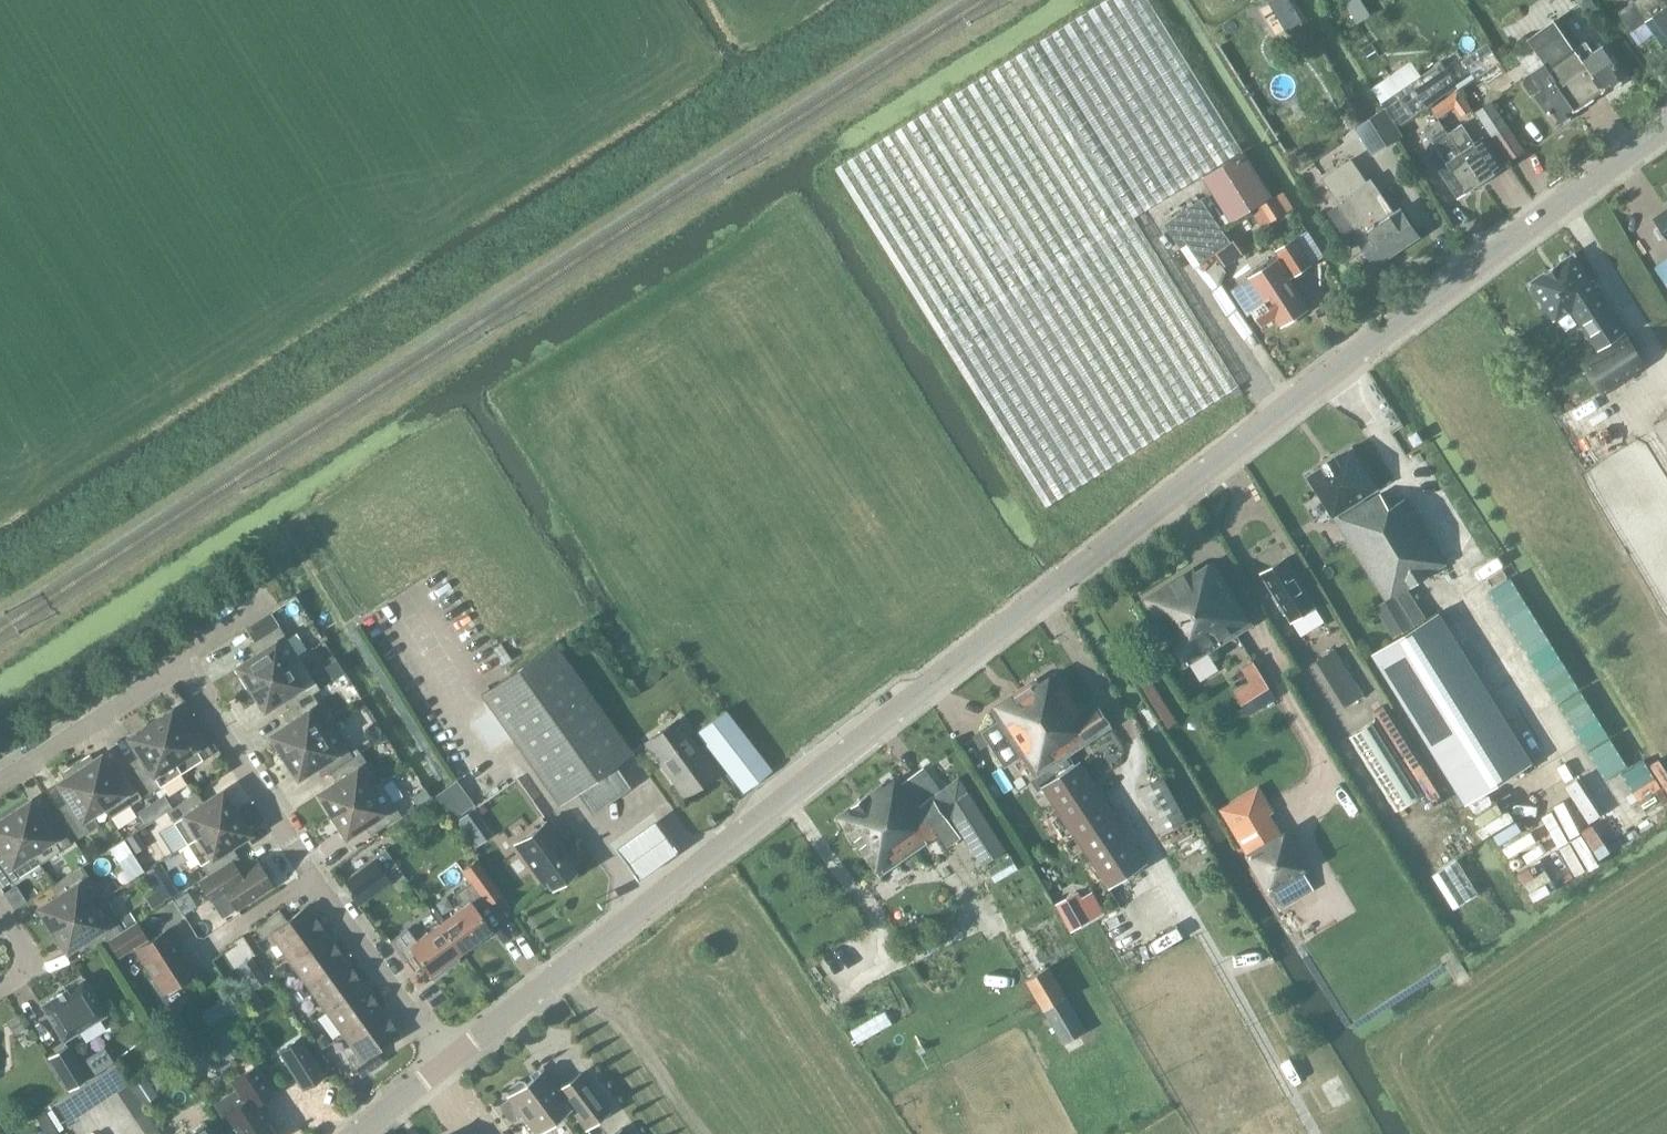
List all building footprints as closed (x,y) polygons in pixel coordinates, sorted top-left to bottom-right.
[(837,171),(1046,508),(1240,387),(1135,218),(1203,177),(1246,150),(1151,0),(1107,0),(916,118),(837,171)] [(1290,0),(1276,0),(1271,3),(1287,29),(1302,20),(1290,0)] [(1665,0),(1637,0),(1620,12),(1634,31),(1647,22),(1666,49),(1666,3),(1665,0)] [(1555,21),(1529,39),(1546,63),(1578,109),(1612,86),(1616,87),(1623,83),(1623,78),(1625,77),(1603,45),(1594,52),(1586,42),(1575,50),(1555,21)] [(1392,94),(1421,73),(1410,57),(1381,78),(1392,94)] [(1525,80),(1524,83),(1531,94),(1535,94),(1557,124),(1559,122),(1561,124),(1563,125),(1572,118),(1572,114),(1578,109),(1546,63),(1524,78),(1525,80)] [(1455,106),(1449,97),(1433,108),(1439,118),(1455,106)] [(1478,111),(1511,161),(1525,151),(1492,102),(1478,111)] [(1386,109),(1357,128),(1373,153),(1402,134),(1386,109)] [(1440,120),(1426,130),(1447,162),(1439,168),(1459,197),(1482,182),(1449,134),(1440,120)] [(1463,124),(1449,134),(1482,182),(1504,167),(1484,137),(1475,143),(1463,124)] [(1214,217),(1203,200),(1168,224),(1182,245),(1188,241),(1202,261),(1231,241),(1222,227),(1252,209),(1263,202),(1274,195),(1246,150),(1203,177),(1224,211),(1214,217)] [(1353,160),(1324,179),(1365,240),(1361,243),(1377,266),(1420,238),(1402,211),(1395,216),(1372,180),(1368,183),(1353,160)] [(1274,195),(1263,202),(1273,219),(1293,207),(1283,190),(1279,192),(1274,195)] [(1655,217),(1666,235),(1666,209),(1655,217)] [(1252,277),(1233,289),(1248,314),(1255,310),(1264,325),(1278,317),(1282,324),(1309,307),(1290,277),(1294,275),(1313,263),(1297,238),(1278,250),(1283,258),(1272,264),(1252,277)] [(1536,286),(1541,294),(1543,293),(1560,320),(1575,310),(1601,349),(1628,332),(1577,252),(1534,279),(1538,285),(1536,286)] [(1628,339),(1587,365),(1603,390),(1644,364),(1628,339)] [(1655,425),(1666,446),(1666,418),(1655,425)] [(1411,437),(1416,445),(1423,441),(1418,432),(1411,437)] [(1325,465),(1309,475),(1338,522),(1343,518),(1355,536),(1392,512),(1389,508),(1381,494),(1366,503),(1363,499),(1378,489),(1353,448),(1336,458),(1336,457),(1325,464),(1325,465)] [(1419,471),(1428,487),(1439,480),(1430,465),(1419,471)] [(1355,536),(1349,540),(1387,600),(1407,588),(1446,563),(1406,498),(1389,508),(1392,512),(1355,536)] [(1264,574),(1294,621),(1316,606),(1287,559),(1264,574)] [(1145,598),(1186,665),(1253,624),(1215,562),(1198,572),(1195,568),(1145,598)] [(1397,639),(1373,653),(1467,804),(1534,763),(1440,612),(1428,620),(1407,588),(1387,600),(1377,606),(1397,639)] [(1568,691),(1507,588),(1492,597),(1491,598),(1518,642),(1515,650),(1527,654),(1554,699),(1546,704),(1536,733),(1550,739),(1553,732),(1571,738),(1580,714),(1567,693),(1568,691)] [(253,689),(290,665),(301,657),(281,626),(256,642),(263,653),(239,667),(253,689)] [(559,803),(578,790),(594,813),(631,787),(615,764),(633,752),(555,642),(482,694),(559,803)] [(1319,660),(1348,706),(1364,695),(1335,649),(1319,660)] [(296,706),(314,694),(322,689),(301,657),(290,665),(253,689),(266,710),(290,695),(296,705),(296,706)] [(1237,687),(1243,700),(1273,686),(1259,657),(1244,664),(1251,680),(1237,687)] [(329,701),(353,687),(343,671),(319,685),(329,701)] [(1038,679),(993,708),(1038,777),(1114,727),(1100,706),(1085,716),(1056,673),(1041,683),(1038,679)] [(272,735),(286,757),(323,733),(316,722),(327,714),(314,694),(296,706),(296,705),(289,710),(296,721),(272,735)] [(173,710),(152,724),(183,773),(215,752),(199,727),(188,734),(173,710)] [(698,732),(744,791),(772,769),(726,711),(698,732)] [(1348,734),(1395,811),(1424,792),(1377,716),(1348,734)] [(649,745),(685,794),(715,771),(679,723),(649,745)] [(183,773),(152,724),(131,738),(146,761),(135,768),(151,793),(183,773)] [(286,757),(299,778),(323,763),(329,773),(337,768),(355,757),(334,725),(323,733),(286,757)] [(1427,741),(1404,753),(1428,799),(1451,787),(1427,741)] [(362,752),(355,757),(337,768),(344,779),(320,794),(334,815),(371,791),(364,780),(375,773),(362,752)] [(91,754),(76,763),(104,807),(111,818),(143,797),(127,773),(116,779),(101,755),(94,759),(91,754)] [(1538,784),(1568,768),(1561,755),(1531,771),(1538,784)] [(1666,796),(1666,762),(1663,755),(1648,762),(1666,796)] [(1045,787),(1111,887),(1148,862),(1082,762),(1045,787)] [(65,778),(58,782),(73,806),(63,812),(79,838),(90,831),(83,821),(104,807),(76,763),(62,773),(65,778)] [(883,784),(838,816),(880,876),(940,834),(948,845),(960,837),(948,818),(956,813),(968,831),(977,845),(996,833),(960,777),(942,790),(925,767),(904,782),(900,776),(885,787),(883,784)] [(1141,790),(1163,832),(1186,820),(1163,776),(1141,790)] [(334,815),(347,836),(371,821),(378,832),(403,815),(382,784),(371,791),(334,815)] [(1473,806),(1489,833),(1526,811),(1512,788),(1503,794),(1500,790),(1473,806)] [(238,812),(224,791),(201,806),(194,796),(169,812),(189,843),(238,812)] [(1562,809),(1599,868),(1628,850),(1591,791),(1562,809)] [(30,800),(8,813),(40,863),(71,843),(55,817),(45,824),(30,800)] [(463,832),(481,819),(474,809),(455,822),(463,832)] [(228,848),(251,833),(238,812),(189,843),(209,875),(235,859),(228,848)] [(0,819),(0,848),(2,852),(0,853),(0,879),(4,886),(40,863),(8,813),(0,819)] [(628,860),(639,875),(676,848),(665,834),(653,818),(617,844),(628,860)] [(151,838),(144,827),(126,839),(133,850),(151,838)] [(520,850),(550,891),(553,889),(557,894),(580,878),(576,872),(580,870),(550,828),(520,850)] [(1273,885),(1302,868),(1283,838),(1253,854),(1273,885)] [(115,856),(129,847),(124,840),(111,848),(115,856)] [(1569,841),(1558,846),(1572,876),(1583,871),(1569,841)] [(1538,852),(1509,857),(1512,882),(1526,880),(1528,896),(1558,892),(1552,849),(1537,851),(1538,852)] [(198,882),(211,902),(225,893),(237,912),(275,888),(270,880),(273,875),(267,866),(262,867),(258,861),(242,871),(235,859),(209,875),(198,882)] [(385,874),(374,860),(346,881),(356,895),(385,874)] [(477,861),(464,871),(471,883),(455,895),(463,905),(440,922),(462,952),(492,930),(477,910),(485,904),(487,906),(502,893),(477,861)] [(159,863),(146,871),(155,885),(169,877),(159,863)] [(103,898),(83,866),(58,882),(65,893),(41,908),(55,929),(103,898)] [(98,945),(123,929),(103,898),(55,929),(68,950),(92,935),(98,945)] [(1063,908),(1072,928),(1094,917),(1084,898),(1063,908)] [(263,940),(272,933),(291,958),(326,932),(325,930),(315,916),(315,917),(308,907),(289,920),(281,909),(255,928),(263,940)] [(1117,908),(1102,918),(1109,930),(1125,920),(1117,908)] [(440,922),(417,939),(409,929),(392,942),(406,961),(417,954),(432,974),(462,952),(440,922)] [(135,945),(165,992),(196,972),(169,929),(150,941),(138,923),(111,940),(120,955),(135,945)] [(291,958),(309,983),(344,958),(343,955),(333,941),(333,942),(326,932),(291,958)] [(256,988),(267,980),(252,957),(240,965),(256,988)] [(309,983),(327,1008),(363,983),(361,980),(351,967),(344,958),(309,983)] [(1027,980),(1065,1044),(1087,1031),(1049,967),(1027,980)] [(42,1004),(41,1005),(42,1006),(64,1041),(106,1015),(85,980),(84,978),(82,979),(83,979),(67,989),(66,988),(58,993),(59,994),(43,1004),(42,1004)] [(327,1008),(345,1034),(381,1008),(379,1006),(379,1005),(370,992),(369,992),(363,983),(327,1008)] [(241,1013),(229,995),(216,1004),(227,1021),(241,1013)] [(399,1034),(381,1008),(345,1034),(357,1051),(348,1057),(362,1077),(385,1060),(377,1050),(399,1034)] [(323,1076),(299,1038),(280,1050),(304,1089),(323,1076)] [(199,1045),(181,1056),(191,1071),(200,1065),(202,1056),(205,1054),(199,1045)] [(67,1046),(50,1057),(70,1089),(87,1078),(67,1046)] [(223,1115),(235,1133),(279,1133),(259,1102),(274,1093),(257,1066),(232,1081),(245,1101),(223,1115)] [(1320,1084),(1336,1109),(1361,1093),(1345,1068),(1320,1084)] [(502,1109),(512,1122),(517,1122),(524,1117),(537,1133),(571,1108),(587,1128),(610,1111),(581,1074),(559,1090),(544,1070),(526,1084),(524,1081),(519,1080),(508,1088),(508,1093),(510,1096),(508,1097),(510,1099),(503,1104),(502,1109)] [(189,1133),(215,1133),(207,1122),(189,1133)]
